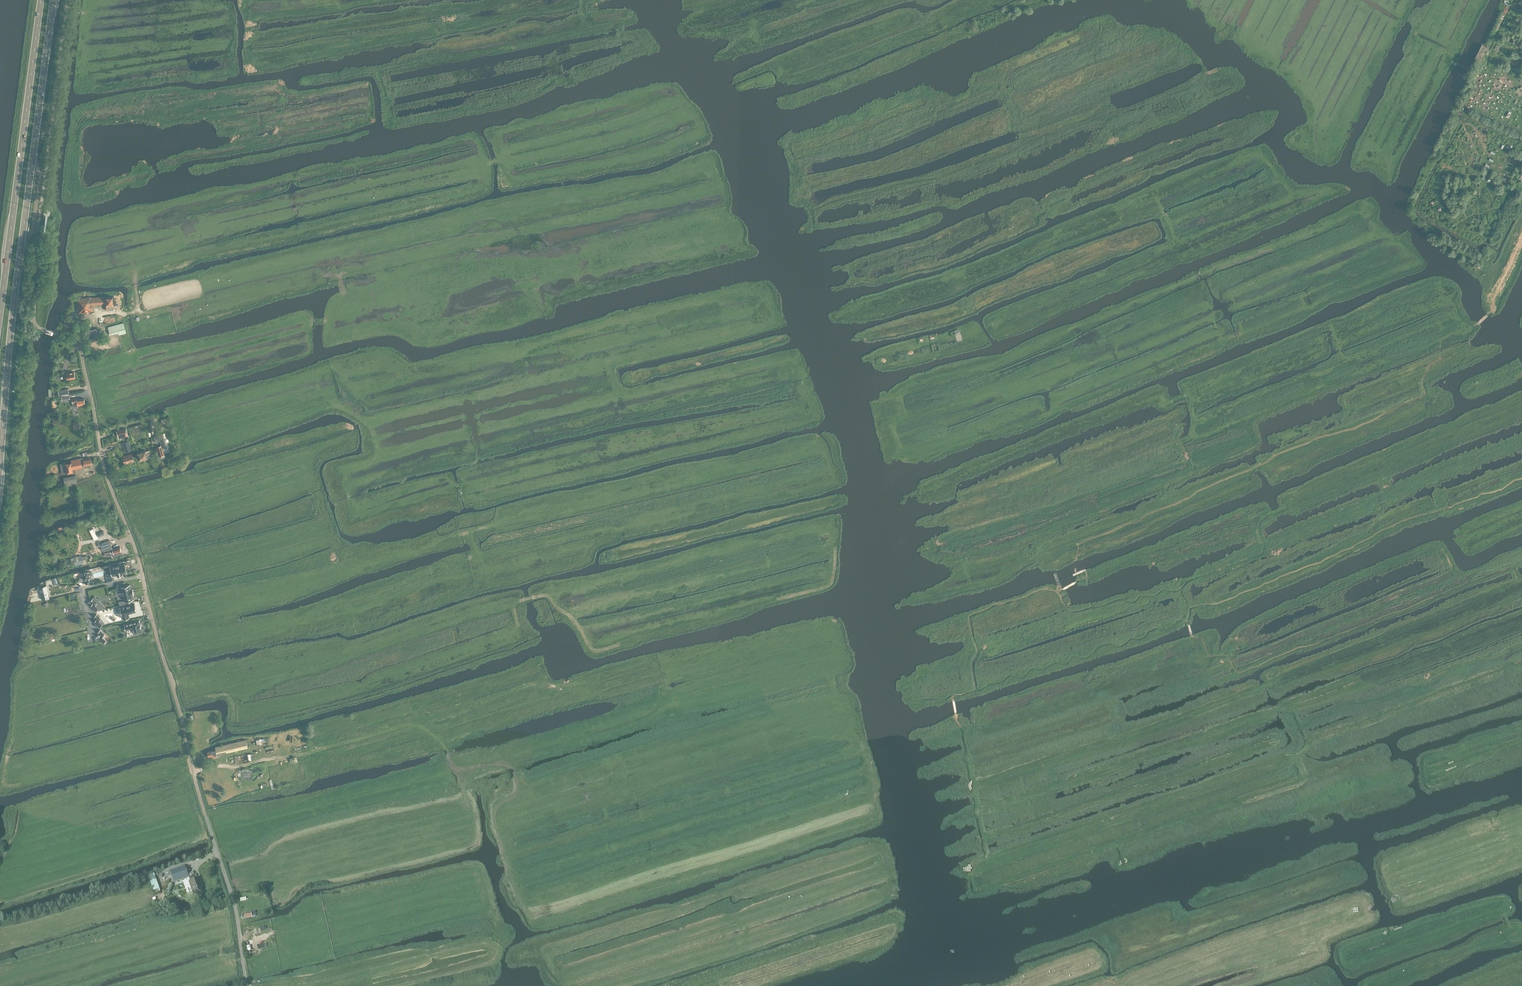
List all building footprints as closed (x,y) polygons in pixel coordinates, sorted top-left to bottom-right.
[(107,310),(114,309),(113,296),(106,296),(91,297),(77,299),(79,313),(93,311),(92,305),(107,304),(107,310)] [(123,322),(119,324),(108,327),(110,335),(119,332),(119,334),(126,332),(123,322)] [(101,330),(98,330),(98,328),(88,330),(91,342),(101,339),(100,337),(103,336),(101,330)] [(72,399),(73,403),(73,407),(78,406),(78,405),(85,403),(84,398),(76,399),(76,398),(72,399)] [(126,428),(116,431),(118,435),(123,433),(124,436),(128,435),(126,428)] [(163,434),(154,436),(156,442),(160,441),(161,445),(162,449),(167,448),(163,434)] [(129,441),(123,443),(125,452),(131,450),(129,441)] [(151,453),(150,450),(146,451),(145,449),(137,452),(139,459),(147,457),(147,454),(151,453)] [(123,456),(125,463),(134,460),(132,453),(123,456)] [(72,462),(63,463),(60,464),(61,473),(68,472),(74,471),(73,469),(85,467),(84,465),(83,457),(71,460),(72,462)] [(63,477),(65,485),(77,483),(75,475),(63,477)] [(104,531),(98,534),(98,535),(96,535),(94,528),(88,530),(91,539),(97,537),(96,537),(98,536),(99,537),(105,535),(104,531)] [(110,548),(112,556),(122,553),(121,551),(120,547),(112,549),(109,540),(100,543),(102,551),(110,548)] [(75,556),(76,564),(83,563),(82,555),(75,556)] [(127,572),(125,563),(110,567),(112,575),(117,574),(117,576),(122,575),(122,573),(127,572)] [(130,584),(121,587),(125,601),(133,599),(132,594),(134,594),(132,589),(131,589),(130,584)] [(37,596),(37,599),(32,600),(33,602),(50,598),(47,585),(39,586),(41,596),(37,596)] [(136,611),(135,603),(120,607),(122,615),(123,619),(129,617),(128,613),(136,611)] [(101,618),(96,614),(94,617),(96,619),(94,621),(99,627),(102,625),(98,621),(101,618)] [(134,633),(141,631),(141,627),(140,624),(139,620),(124,624),(126,630),(132,628),(134,633)] [(104,634),(100,629),(97,632),(100,635),(98,637),(103,643),(106,640),(102,636),(104,634)] [(216,749),(207,751),(208,756),(212,755),(213,758),(217,757),(217,756),(220,754),(219,751),(226,750),(226,752),(248,747),(246,739),(215,747),(216,749)] [(170,871),(174,882),(189,877),(185,866),(170,871)] [(155,893),(161,891),(155,873),(148,875),(155,893)] [(189,881),(193,894),(202,891),(198,878),(189,881)]
